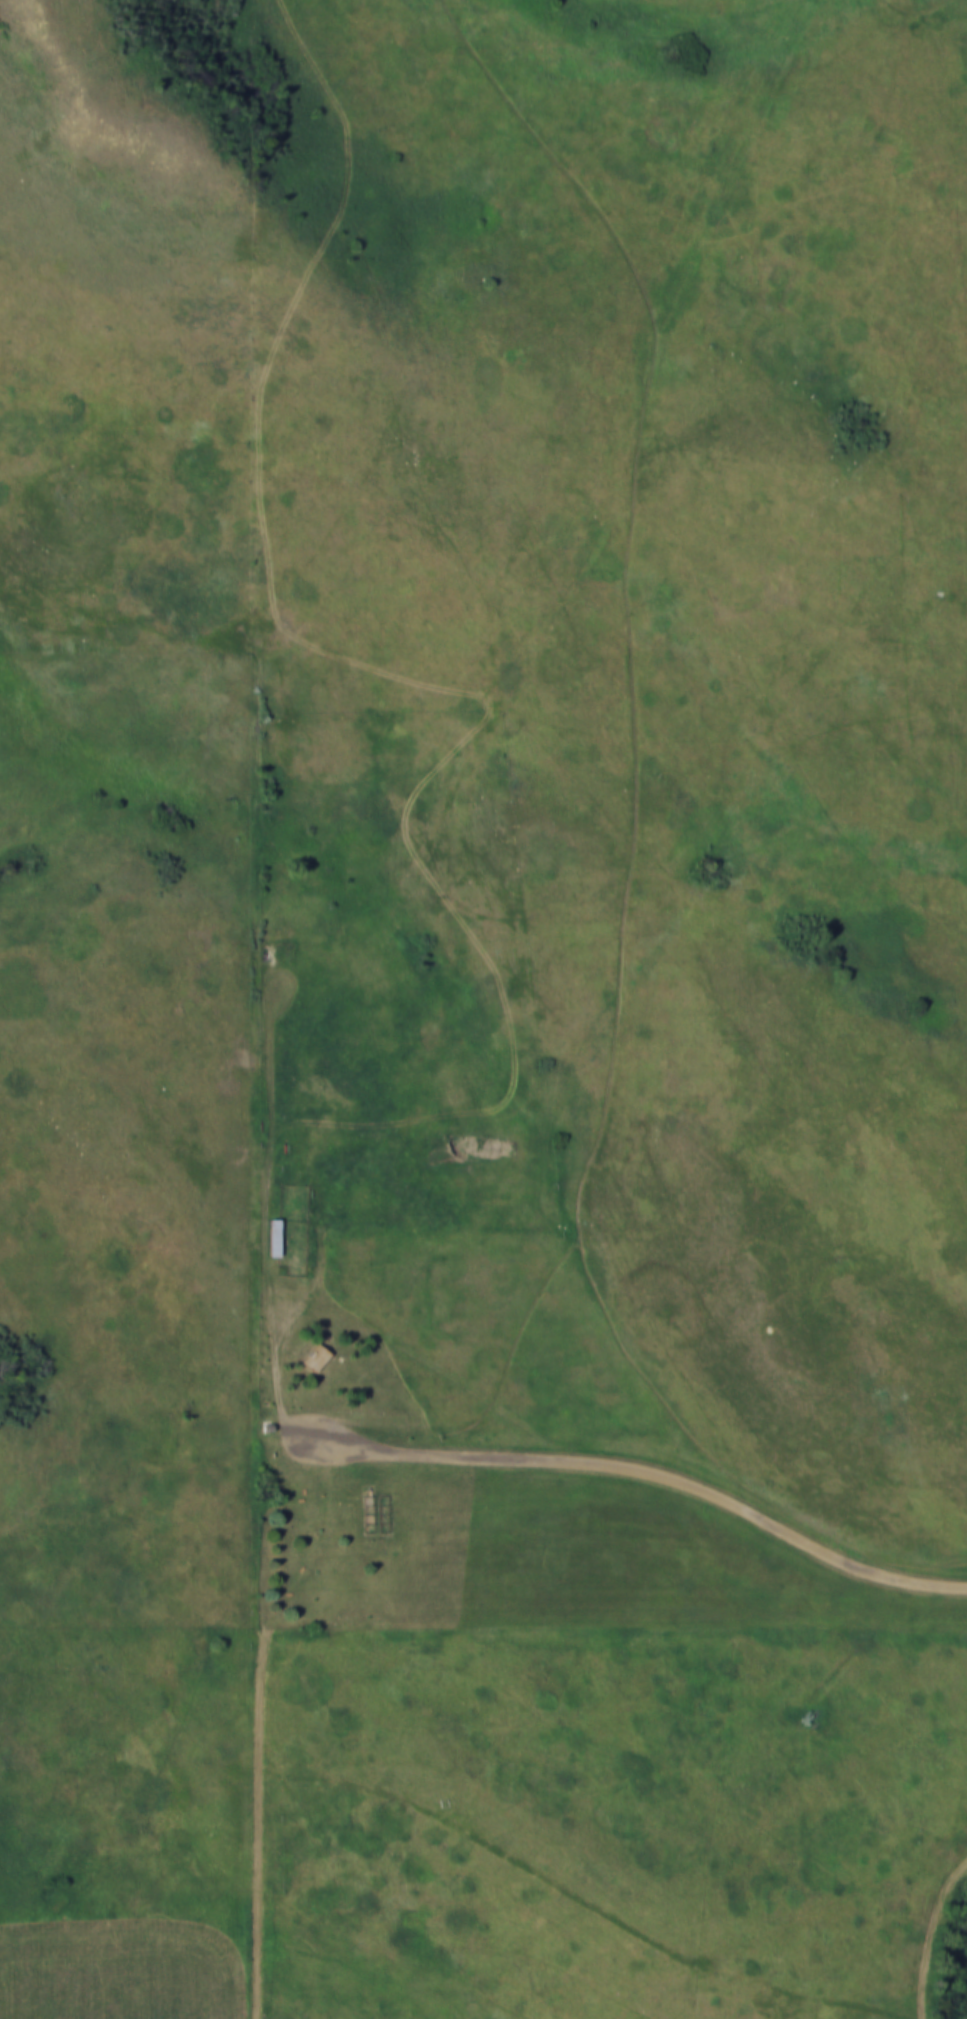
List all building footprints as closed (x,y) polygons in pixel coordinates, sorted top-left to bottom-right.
[(273,1218),(273,1255),(282,1255),(282,1218),(273,1218)] [(318,1373),(333,1354),(319,1343),(304,1362),(318,1373)]
